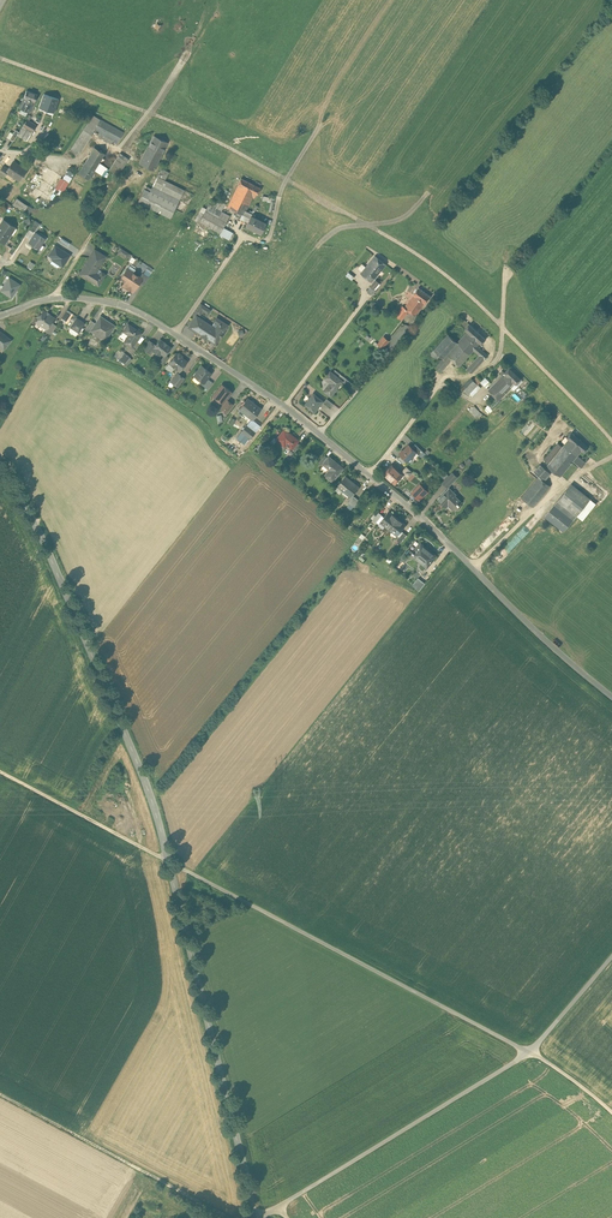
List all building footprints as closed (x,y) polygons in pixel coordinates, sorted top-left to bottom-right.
[(37,94),(27,90),(24,97),(34,102),(37,94)] [(58,99),(44,94),(39,108),(53,113),(58,99)] [(34,102),(24,97),(19,107),(28,112),(34,102)] [(93,115),(71,149),(77,153),(79,154),(91,135),(94,130),(100,118),(93,115)] [(100,118),(94,130),(98,132),(97,134),(100,137),(111,143),(111,142),(116,145),(124,131),(100,118)] [(29,120),(26,119),(22,126),(32,132),(36,125),(29,120)] [(32,132),(22,126),(19,132),(20,133),(19,135),(27,140),(32,132)] [(10,139),(13,141),(19,132),(15,130),(10,139)] [(167,142),(154,135),(149,145),(163,152),(167,142)] [(149,145),(148,145),(139,163),(154,170),(163,152),(149,145)] [(94,147),(84,163),(95,170),(99,162),(105,154),(94,147)] [(129,159),(120,153),(110,170),(118,175),(129,159)] [(26,170),(13,162),(8,169),(7,171),(7,172),(19,180),(26,170)] [(99,162),(95,170),(104,176),(109,168),(99,162)] [(95,170),(84,163),(79,172),(89,179),(95,170)] [(0,171),(0,175),(4,177),(7,172),(7,171),(8,169),(3,166),(0,171)] [(161,168),(157,177),(165,180),(169,172),(161,168)] [(62,178),(59,177),(53,189),(62,193),(73,172),(67,169),(62,178)] [(165,180),(157,177),(151,189),(145,186),(138,201),(171,218),(185,190),(165,180)] [(260,188),(241,178),(238,185),(256,194),(257,194),(260,188)] [(256,194),(238,185),(227,207),(237,212),(242,214),(244,215),(246,211),(253,197),(254,198),(256,194)] [(229,191),(226,190),(221,199),(225,201),(229,191)] [(33,208),(16,198),(12,204),(28,215),(33,208)] [(214,199),(211,205),(221,211),(225,203),(219,200),(218,201),(214,199)] [(221,211),(211,205),(209,204),(207,209),(205,211),(226,222),(230,216),(221,211)] [(199,222),(200,221),(205,211),(207,209),(204,207),(204,208),(201,207),(195,220),(199,222)] [(226,222),(205,211),(200,221),(215,230),(221,233),(223,227),(226,222)] [(251,216),(250,216),(249,218),(247,222),(246,226),(261,233),(265,223),(251,216)] [(0,224),(0,240),(5,243),(11,233),(6,230),(10,224),(3,220),(0,224)] [(40,224),(34,220),(29,229),(34,233),(40,224)] [(221,233),(220,234),(230,240),(233,233),(223,227),(221,233)] [(35,232),(29,242),(32,244),(31,245),(35,248),(36,246),(39,248),(45,239),(35,232)] [(67,246),(70,243),(60,237),(58,240),(67,246)] [(47,255),(52,258),(50,260),(62,267),(70,253),(53,244),(47,255)] [(129,253),(122,248),(119,252),(126,257),(129,253)] [(105,256),(94,249),(91,255),(100,261),(104,256),(105,257),(105,256)] [(100,261),(91,255),(89,257),(90,257),(82,270),(83,271),(84,274),(83,275),(98,285),(105,274),(101,272),(98,276),(94,274),(102,262),(100,261)] [(375,255),(361,273),(372,282),(386,264),(375,255)] [(140,277),(127,268),(121,276),(126,279),(122,285),(133,292),(140,282),(142,278),(140,277)] [(357,278),(349,272),(346,276),(354,282),(356,280),(357,278)] [(149,277),(143,273),(140,277),(142,278),(140,282),(144,284),(149,277)] [(0,287),(0,291),(11,297),(20,283),(8,275),(0,287)] [(376,280),(370,286),(374,289),(379,282),(376,280)] [(374,289),(370,286),(367,291),(373,295),(376,291),(374,289)] [(419,287),(413,294),(414,294),(404,306),(408,309),(415,314),(424,302),(425,303),(430,296),(419,287)] [(210,310),(201,304),(196,312),(200,314),(202,310),(208,314),(210,310)] [(403,305),(395,313),(401,318),(408,309),(404,306),(403,305)] [(54,318),(43,310),(40,315),(38,315),(38,317),(38,318),(36,321),(47,329),(50,324),(54,318)] [(71,312),(67,310),(62,318),(66,321),(71,312)] [(95,322),(92,327),(91,329),(106,339),(115,325),(100,315),(95,322)] [(85,322),(76,316),(74,320),(70,326),(79,332),(85,322)] [(205,321),(196,316),(189,327),(197,333),(198,332),(205,321)] [(212,326),(205,321),(198,332),(201,335),(206,338),(207,338),(212,341),(213,340),(216,339),(217,340),(220,337),(223,333),(222,333),(228,325),(217,318),(214,321),(214,322),(212,326)] [(95,322),(91,320),(85,329),(90,332),(91,329),(92,327),(95,322)] [(142,332),(128,323),(124,330),(130,334),(125,342),(132,347),(142,332)] [(55,327),(50,324),(47,329),(45,331),(50,334),(55,327)] [(486,338),(469,324),(465,328),(467,330),(480,342),(481,343),(486,338)] [(457,342),(447,354),(451,358),(460,365),(473,349),(477,345),(480,342),(467,330),(457,342)] [(445,331),(431,347),(434,349),(434,350),(448,334),(445,331)] [(0,333),(0,344),(5,348),(9,343),(8,342),(11,339),(4,334),(3,335),(0,333)] [(448,334),(434,350),(440,354),(443,358),(447,354),(457,342),(448,334)] [(377,345),(384,349),(389,339),(382,335),(377,345)] [(164,341),(160,338),(156,344),(152,349),(160,355),(161,353),(164,356),(171,347),(167,344),(168,344),(164,341)] [(149,340),(143,348),(149,353),(152,349),(156,344),(149,340)] [(487,354),(477,345),(473,349),(479,355),(484,359),(487,354)] [(434,350),(434,349),(430,354),(436,359),(440,354),(434,350)] [(130,357),(125,352),(119,359),(125,364),(130,357)] [(179,353),(178,353),(177,354),(176,353),(169,363),(179,371),(187,361),(181,357),(182,357),(181,355),(179,353)] [(443,358),(436,367),(441,371),(451,358),(447,354),(443,358)] [(479,355),(466,367),(472,372),(484,359),(479,355)] [(211,373),(201,365),(194,375),(203,383),(204,383),(207,378),(211,373)] [(521,378),(509,367),(504,372),(505,372),(516,382),(516,383),(521,378)] [(340,378),(330,370),(324,377),(330,382),(324,390),(331,396),(343,381),(340,378)] [(184,378),(177,372),(171,381),(178,386),(184,378)] [(505,372),(488,389),(499,400),(511,387),(516,382),(505,372)] [(352,383),(342,375),(340,378),(343,381),(344,382),(350,387),(352,383)] [(471,377),(461,388),(467,394),(468,392),(477,384),(473,379),(471,377)] [(491,382),(485,377),(480,382),(486,387),(491,382)] [(213,382),(207,378),(204,383),(203,383),(202,384),(208,389),(213,382)] [(516,382),(511,387),(514,390),(523,380),(521,378),(516,383),(516,382)] [(222,384),(218,389),(219,389),(214,396),(223,403),(223,404),(227,400),(227,398),(231,392),(222,384)] [(481,387),(477,384),(468,392),(472,396),(481,387)] [(322,401),(313,393),(304,404),(314,412),(322,401)] [(261,409),(247,398),(239,408),(253,419),(261,409)] [(334,404),(327,398),(325,402),(331,407),(334,404)] [(227,400),(223,404),(223,403),(220,408),(226,412),(232,404),(227,400)] [(480,411),(474,405),(469,410),(472,413),(474,412),(476,415),(480,411)] [(255,432),(246,425),(241,431),(250,438),(255,432)] [(294,436),(284,429),(276,439),(281,443),(280,445),(283,447),(284,447),(287,444),(292,448),(296,442),(298,440),(297,440),(293,437),(294,436)] [(588,446),(572,432),(567,437),(581,449),(584,451),(588,446)] [(548,463),(547,465),(560,476),(573,460),(581,467),(586,462),(577,455),(581,449),(569,438),(563,446),(548,463)] [(558,442),(544,459),(548,463),(563,446),(558,442)] [(423,451),(415,444),(412,448),(416,452),(419,455),(421,454),(423,451)] [(409,445),(404,451),(403,451),(400,453),(401,455),(400,455),(407,461),(410,458),(412,458),(413,456),(413,455),(416,452),(412,448),(409,445)] [(328,457),(325,455),(319,462),(322,465),(323,464),(323,463),(328,457)] [(343,468),(329,456),(328,457),(323,463),(323,464),(331,470),(329,472),(328,471),(325,475),(332,481),(343,468)] [(392,464),(383,473),(394,483),(402,474),(403,474),(401,472),(392,464)] [(550,473),(540,465),(534,472),(539,476),(544,480),(550,473)] [(412,471),(406,466),(401,472),(403,474),(402,474),(406,477),(412,471)] [(412,471),(406,477),(410,481),(416,475),(412,471)] [(449,475),(443,482),(448,487),(454,480),(449,475)] [(358,487),(345,476),(337,485),(350,496),(358,487)] [(539,476),(522,497),(533,506),(550,486),(544,480),(539,476)] [(582,492),(571,484),(558,500),(569,509),(582,492)] [(418,502),(428,491),(420,485),(411,495),(418,502)] [(456,494),(449,488),(439,499),(447,506),(450,503),(455,508),(461,501),(455,495),(456,494)] [(582,492),(569,509),(558,500),(554,505),(573,520),(577,515),(590,499),(582,492)] [(354,496),(349,501),(355,507),(360,501),(354,496)] [(590,499),(577,515),(583,520),(596,503),(590,499)] [(554,505),(544,516),(564,532),(573,520),(554,505)] [(389,511),(381,521),(389,528),(397,517),(395,515),(394,516),(389,511)] [(382,515),(379,512),(372,520),(376,523),(382,515)] [(397,517),(389,528),(397,535),(405,525),(400,520),(397,517)] [(590,526),(575,538),(579,544),(583,541),(585,544),(589,541),(587,538),(595,531),(590,526)] [(403,532),(397,540),(400,543),(407,535),(403,532)] [(436,555),(421,543),(414,552),(413,551),(412,551),(414,553),(413,553),(423,561),(422,562),(427,567),(436,555)] [(425,583),(418,577),(412,584),(419,591),(425,583)]
